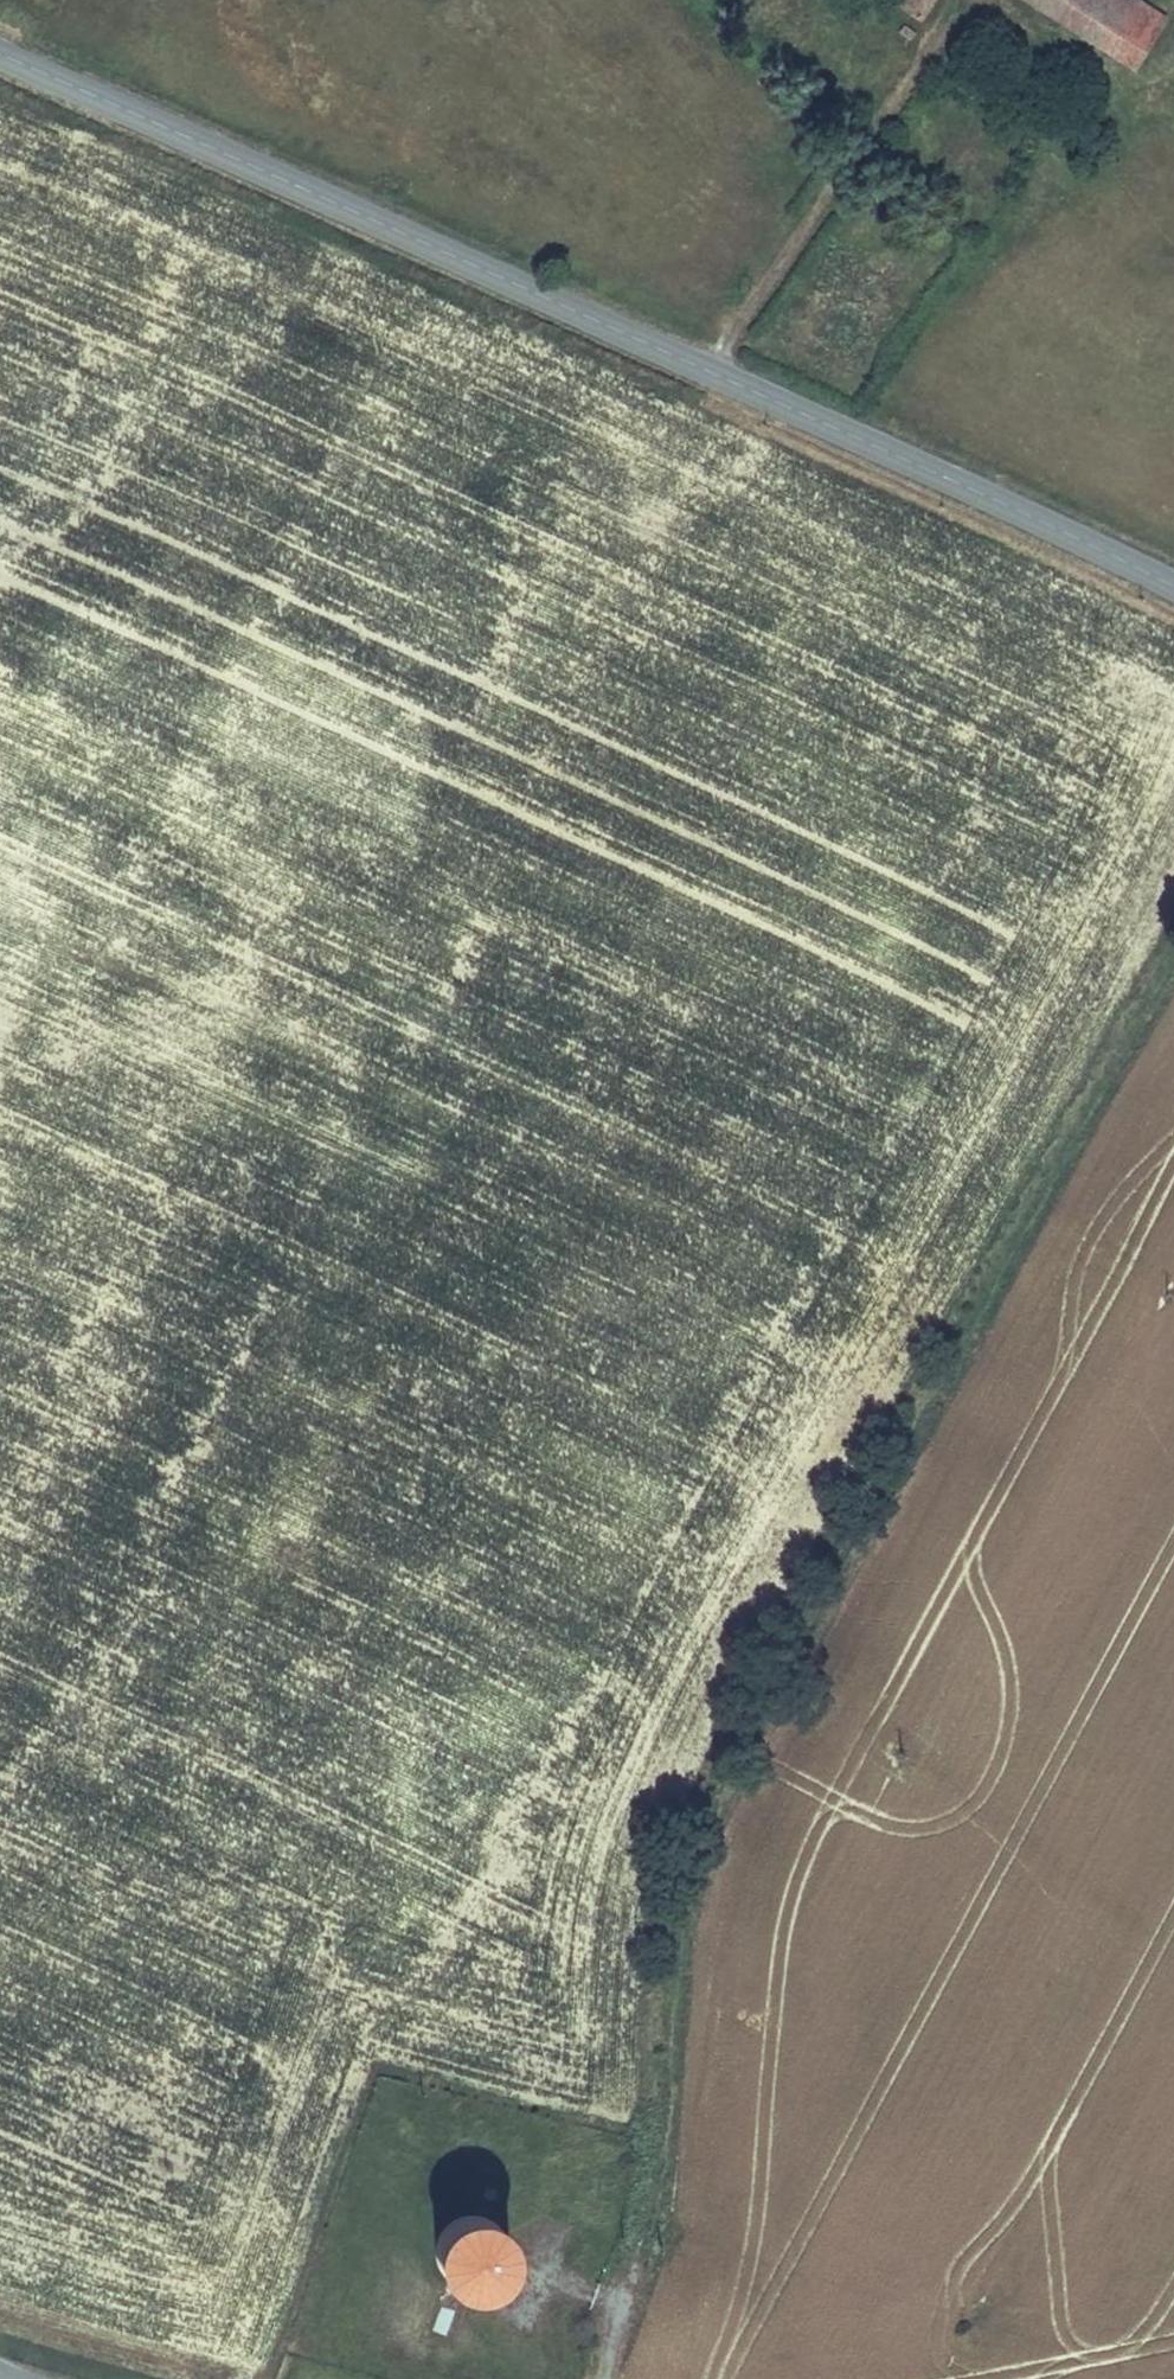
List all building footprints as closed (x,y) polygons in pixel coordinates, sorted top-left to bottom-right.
[(888,2),(921,23),(937,0),(889,0),(888,2)] [(1084,40),(1104,10),(1089,0),(1023,0),(1084,40)] [(1139,0),(1089,0),(1104,10),(1084,40),(1107,55),(1142,2),(1139,0)] [(1142,2),(1107,55),(1132,72),(1168,19),(1142,2)] [(907,46),(915,34),(903,26),(895,38),(907,46)] [(486,2220),(473,2218),(460,2222),(449,2230),(442,2241),(439,2254),(441,2268),(448,2279),(459,2288),(472,2292),(485,2291),(497,2285),(507,2275),(512,2262),(512,2249),(507,2236),(498,2226),(486,2220)]
